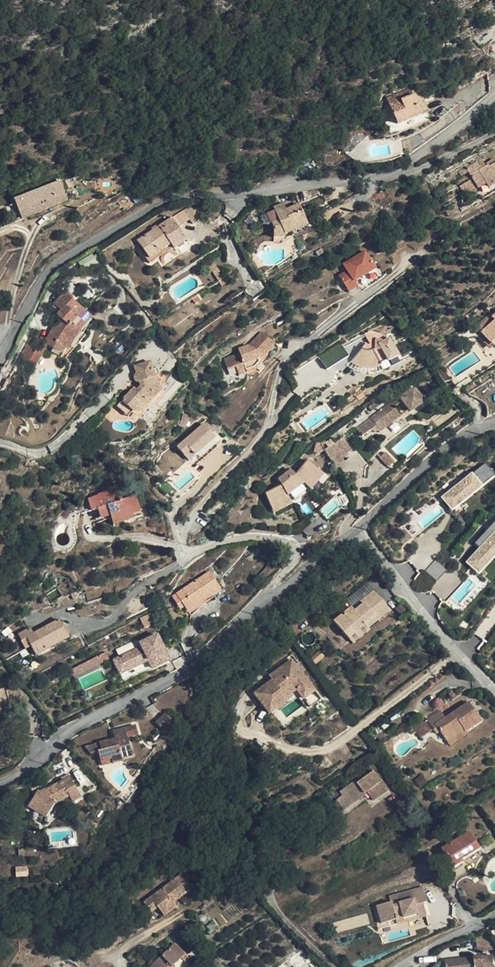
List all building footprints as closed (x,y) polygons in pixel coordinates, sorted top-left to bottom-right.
[(403,91),(393,95),(390,96),(387,97),(388,100),(389,103),(390,105),(402,100),(413,96),(410,88),(403,91)] [(428,112),(420,93),(413,96),(402,100),(390,105),(397,124),(421,115),(428,112)] [(316,164),(310,157),(297,169),(303,175),(316,164)] [(489,166),(488,165),(486,166),(485,164),(484,164),(481,158),(475,161),(476,162),(466,168),(465,167),(458,171),(461,176),(468,172),(477,187),(486,183),(488,187),(494,183),(494,163),(489,166)] [(54,176),(7,193),(17,219),(63,201),(54,176)] [(474,187),(470,181),(460,186),(464,193),(474,187)] [(286,210),(283,203),(273,207),(275,210),(281,208),(283,211),(286,210)] [(308,225),(300,204),(286,210),(283,211),(281,208),(275,210),(279,221),(272,223),(274,228),(274,237),(285,237),(285,234),(292,231),(308,225)] [(199,218),(190,205),(184,210),(189,218),(193,222),(199,218)] [(458,210),(455,205),(445,210),(448,216),(458,210)] [(189,218),(184,210),(172,218),(177,226),(189,218)] [(177,226),(172,218),(138,241),(135,243),(150,263),(173,247),(174,249),(187,240),(177,226)] [(310,231),(308,225),(292,231),(294,237),(310,231)] [(376,269),(366,252),(344,264),(348,270),(339,276),(349,293),(358,288),(354,281),(376,269)] [(206,269),(201,272),(207,280),(212,277),(206,269)] [(233,280),(230,275),(219,282),(222,287),(233,280)] [(91,316),(65,292),(54,304),(61,310),(59,313),(58,314),(58,317),(59,317),(63,321),(59,328),(54,326),(44,344),(54,349),(57,343),(64,347),(61,353),(67,356),(85,335),(83,333),(92,317),(91,316)] [(200,300),(197,295),(192,299),(195,303),(200,300)] [(490,318),(488,315),(475,326),(490,342),(494,338),(494,314),(490,318)] [(376,332),(373,331),(369,331),(365,334),(370,344),(369,344),(366,342),(351,361),(354,363),(357,364),(362,366),(367,367),(373,367),(378,366),(381,364),(381,363),(387,360),(388,361),(398,355),(387,334),(385,335),(383,335),(376,332)] [(275,343),(262,332),(250,346),(239,350),(240,354),(224,359),(227,369),(235,366),(238,375),(246,372),(256,369),(264,359),(271,351),(269,349),(275,343)] [(64,347),(57,343),(54,349),(61,353),(64,347)] [(20,358),(29,363),(36,350),(27,345),(20,358)] [(428,355),(422,347),(419,349),(425,357),(428,355)] [(37,349),(36,350),(29,363),(34,367),(43,352),(37,349)] [(350,359),(346,354),(333,362),(340,371),(350,359)] [(151,362),(150,362),(135,366),(135,367),(137,373),(135,375),(135,376),(135,379),(135,381),(136,381),(137,382),(138,382),(139,383),(140,383),(140,385),(141,386),(136,391),(134,388),(122,401),(117,406),(124,413),(129,407),(133,411),(142,411),(160,391),(161,390),(160,390),(156,376),(159,374),(157,368),(153,369),(151,362)] [(450,381),(443,368),(437,372),(444,383),(450,381)] [(424,401),(414,387),(399,398),(391,404),(391,403),(356,428),(362,436),(370,430),(381,431),(401,416),(394,407),(402,401),(411,412),(424,401)] [(133,411),(129,407),(124,413),(128,417),(133,411)] [(191,416),(185,414),(179,426),(185,428),(191,416)] [(215,437),(204,424),(177,447),(184,455),(190,450),(195,455),(215,437)] [(343,437),(334,442),(345,455),(352,449),(343,437)] [(346,457),(345,455),(334,442),(325,449),(334,466),(346,457)] [(195,455),(190,450),(184,455),(189,460),(195,455)] [(383,451),(378,455),(387,463),(392,459),(383,451)] [(317,468),(308,460),(296,474),(291,469),(278,479),(282,485),(265,493),(270,504),(278,500),(281,508),(292,503),(291,501),(309,488),(310,489),(318,480),(312,475),(317,468)] [(484,485),(494,474),(485,462),(471,473),(439,498),(451,512),(484,485)] [(324,473),(317,468),(312,475),(318,480),(324,473)] [(121,500),(118,489),(89,497),(91,503),(93,509),(98,508),(101,517),(110,515),(113,524),(134,518),(133,513),(140,511),(136,496),(121,500)] [(281,508),(278,500),(270,504),(274,512),(281,508)] [(93,509),(91,503),(83,506),(79,514),(93,509)] [(479,575),(494,557),(494,521),(475,543),(479,547),(465,563),(479,575)] [(432,560),(424,549),(415,557),(423,568),(432,560)] [(425,570),(437,580),(446,569),(434,559),(425,570)] [(415,580),(427,591),(436,581),(424,570),(415,580)] [(177,604),(181,601),(184,606),(187,610),(204,599),(212,594),(220,588),(210,572),(176,594),(173,597),(177,604)] [(390,610),(374,591),(358,604),(360,606),(354,611),(351,607),(334,621),(348,638),(365,624),(368,628),(390,610)] [(214,596),(212,594),(204,599),(187,610),(191,616),(205,602),(214,596)] [(69,637),(60,619),(34,633),(31,628),(18,634),(22,640),(27,638),(31,645),(36,655),(69,637)] [(142,647),(114,660),(120,674),(154,659),(157,666),(169,661),(157,635),(140,643),(142,647)] [(31,645),(27,638),(22,640),(26,649),(31,645)] [(325,656),(319,650),(310,659),(315,664),(325,656)] [(154,659),(120,674),(124,682),(157,666),(154,659)] [(320,701),(292,661),(274,674),(277,678),(254,694),(268,714),(287,701),(285,698),(296,691),(309,709),(320,701)] [(3,690),(0,690),(0,713),(9,710),(3,690)] [(481,720),(469,701),(454,711),(456,714),(447,720),(445,717),(440,710),(426,719),(433,729),(436,733),(440,731),(446,741),(464,730),(465,731),(466,731),(481,720)] [(174,722),(165,713),(155,723),(164,732),(174,722)] [(433,729),(426,719),(414,727),(416,731),(421,738),(433,729)] [(138,734),(136,725),(113,731),(115,739),(99,743),(101,750),(98,751),(98,752),(100,761),(111,758),(112,763),(123,760),(122,758),(132,756),(127,737),(138,734)] [(465,731),(464,730),(446,741),(449,746),(468,733),(466,731),(465,731)] [(101,750),(99,743),(85,747),(91,753),(98,752),(98,751),(101,750)] [(380,779),(374,770),(357,782),(355,780),(340,791),(339,789),(325,799),(329,805),(336,800),(343,810),(350,805),(347,801),(355,795),(357,797),(366,791),(373,800),(388,789),(381,778),(380,779)] [(78,790),(70,776),(41,792),(37,790),(30,803),(48,814),(55,803),(69,795),(78,790)] [(78,790),(69,795),(73,803),(82,798),(78,790)] [(343,810),(336,800),(329,805),(327,806),(334,817),(343,810)] [(48,814),(30,803),(28,806),(46,817),(48,814)] [(479,847),(469,831),(441,848),(452,866),(462,860),(461,858),(479,847)] [(252,857),(249,853),(242,857),(245,862),(252,857)] [(186,874),(144,896),(149,905),(156,901),(161,911),(175,905),(172,900),(170,895),(173,893),(176,898),(194,889),(186,874)] [(427,902),(423,887),(397,894),(399,903),(392,905),(391,901),(376,905),(381,923),(396,919),(397,924),(426,916),(423,903),(427,902)] [(216,929),(211,923),(206,926),(209,931),(207,932),(209,935),(216,929)] [(487,934),(476,935),(478,948),(494,946),(487,934)] [(175,943),(162,956),(150,966),(190,966),(185,961),(182,958),(186,954),(175,943)] [(492,955),(445,960),(445,966),(493,966),(492,955)]
